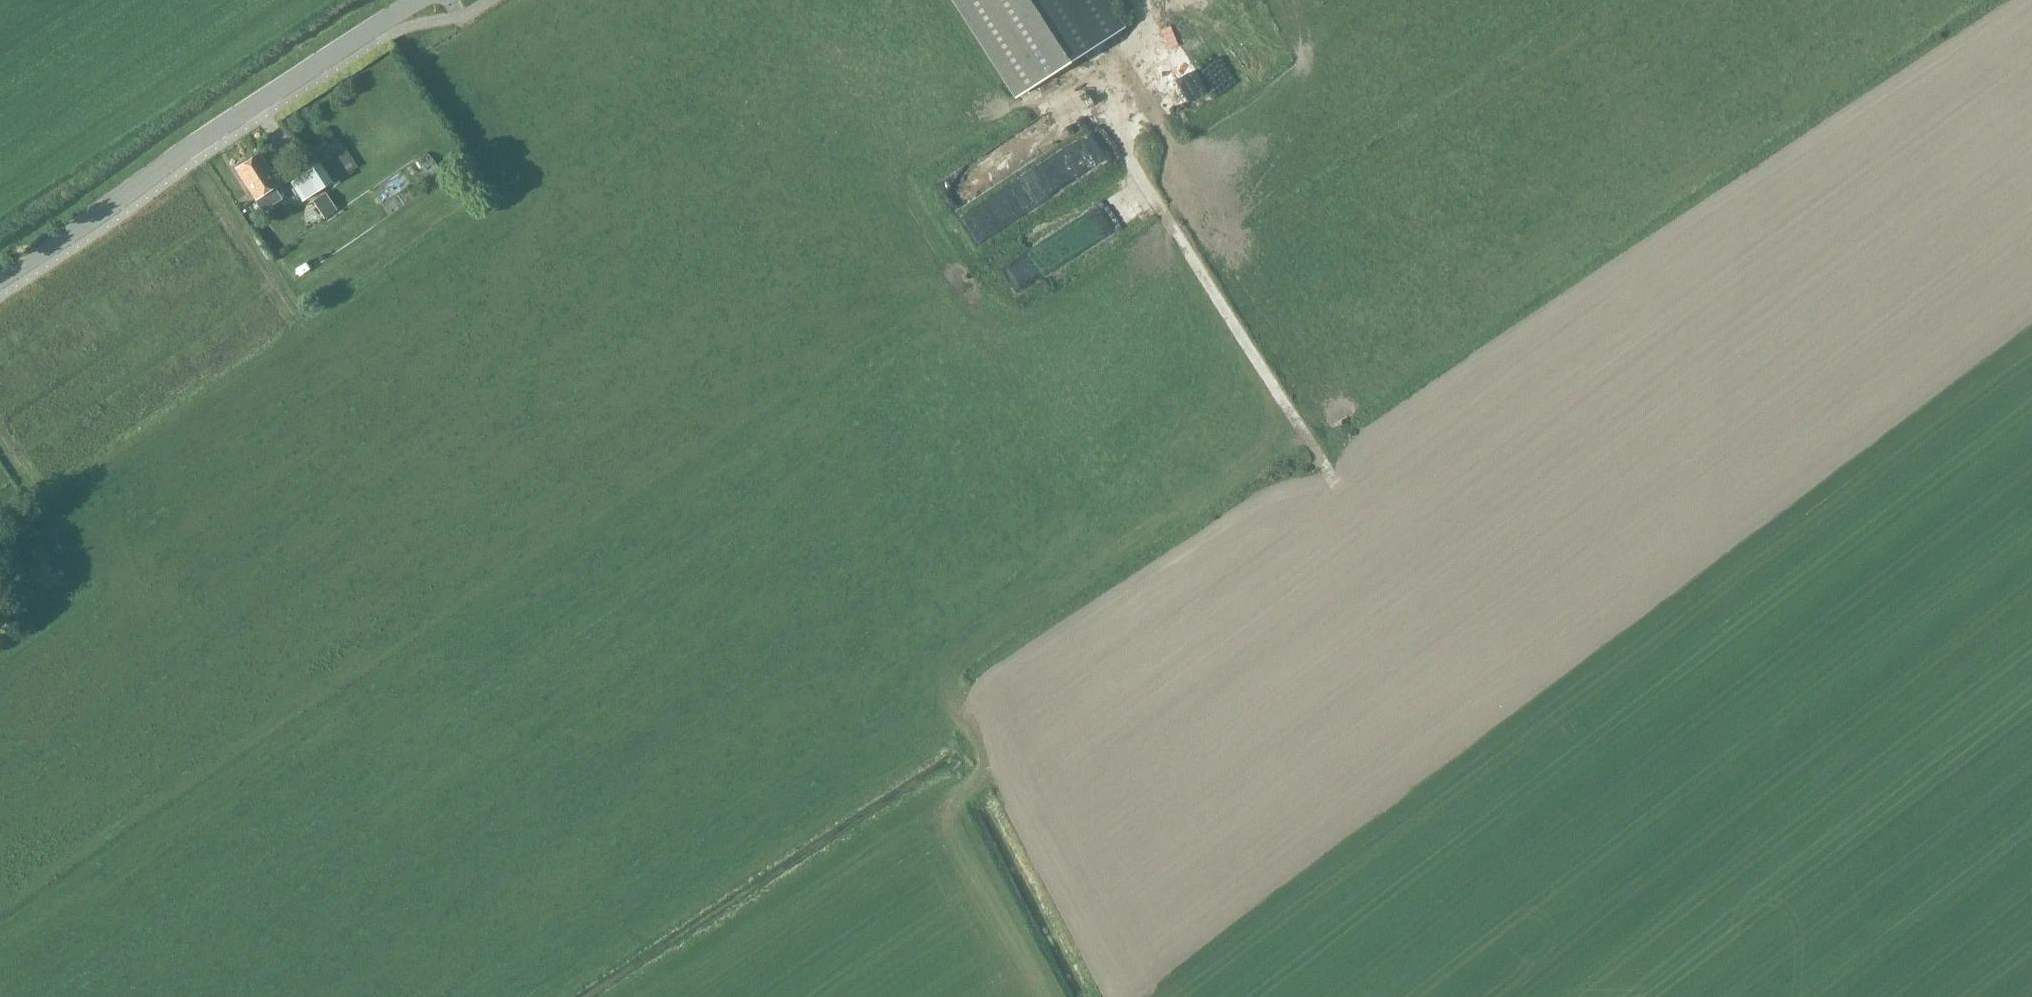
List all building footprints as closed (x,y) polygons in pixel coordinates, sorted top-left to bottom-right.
[(1015,98),(1126,27),(1108,0),(952,0),(1015,98)] [(1229,55),(1242,72),(1251,65),(1238,48),(1229,55)] [(336,166),(359,153),(349,136),(326,149),(336,166)] [(283,197),(277,186),(281,183),(280,181),(286,177),(281,168),(274,172),(261,152),(236,168),(262,211),(283,197)] [(437,174),(448,167),(440,153),(428,161),(437,174)] [(322,163),(292,182),(304,201),(334,182),(322,163)] [(1008,210),(1001,199),(1018,189),(1010,175),(960,204),(975,230),(1008,210)] [(1038,268),(1021,245),(1004,258),(1022,281),(1038,268)]
